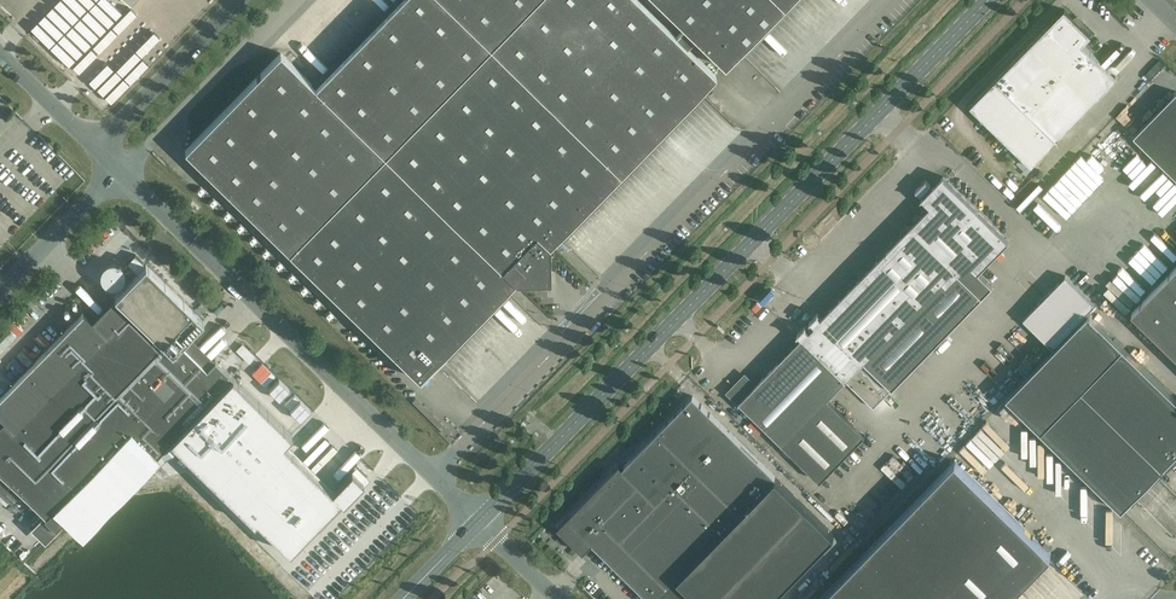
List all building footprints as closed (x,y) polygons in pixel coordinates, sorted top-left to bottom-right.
[(315,86),(281,53),(185,150),(419,379),(515,281),(516,281),(545,281),(550,281),(550,275),(550,246),(550,245),(716,75),(687,48),(696,39),(725,67),(790,0),(400,0),(315,86)] [(777,26),(778,25),(773,36),(777,33),(781,25),(784,31),(798,37),(797,36),(803,38),(811,33),(815,29),(819,36),(827,39),(839,32),(854,14),(848,12),(849,10),(853,0),(798,0),(777,26)] [(1091,35),(1064,9),(970,105),(1032,165),(1118,78),(1083,44),(1091,35)] [(346,36),(351,31),(337,17),(333,22),(346,36)] [(329,53),(333,49),(321,36),(316,41),(329,53)] [(1134,135),(1175,176),(1175,92),(1134,135)] [(1103,132),(1126,153),(1135,143),(1111,122),(1103,132)] [(1089,142),(1084,146),(1106,169),(1111,164),(1089,142)] [(1139,146),(1116,168),(1123,175),(1146,154),(1139,146)] [(1162,213),(1175,199),(1175,182),(1165,172),(1160,178),(1156,175),(1140,191),(1162,213)] [(729,392),(783,445),(820,481),(865,435),(828,399),(846,380),(874,407),(993,285),(979,272),(1009,241),(943,176),(922,198),(930,206),(911,226),(821,318),(818,315),(818,314),(817,313),(798,334),(802,338),(755,386),(749,380),(741,380),(729,392)] [(614,252),(614,251),(618,250),(614,236),(622,234),(625,227),(623,221),(631,212),(625,206),(610,210),(612,218),(617,220),(611,221),(602,213),(604,221),(613,224),(603,227),(602,228),(597,226),(599,236),(603,237),(600,246),(598,246),(590,255),(601,265),(596,278),(628,244),(629,242),(622,244),(619,253),(614,252)] [(128,262),(138,272),(144,266),(134,256),(128,262)] [(997,256),(994,261),(1005,269),(1009,263),(997,256)] [(22,492),(23,492),(45,513),(47,515),(44,517),(56,528),(63,521),(64,520),(66,518),(80,531),(81,532),(146,466),(151,460),(157,455),(171,440),(176,445),(188,457),(254,522),(257,519),(290,551),(313,527),(315,525),(341,499),(343,501),(363,481),(352,469),(332,490),(283,443),(292,434),(233,377),(215,359),(215,360),(207,368),(190,351),(189,351),(181,343),(190,335),(204,320),(203,320),(193,310),(146,264),(114,296),(115,296),(92,320),(84,312),(0,397),(0,416),(4,420),(2,422),(0,424),(0,470),(22,492)] [(1132,311),(1175,354),(1175,266),(1132,311)] [(1023,319),(1053,347),(1094,304),(1065,276),(1023,319)] [(486,313),(482,316),(499,336),(504,333),(486,313)] [(1131,500),(1133,502),(1139,495),(1145,488),(1149,484),(1153,480),(1158,476),(1162,472),(1171,465),(1175,461),(1175,460),(1175,399),(1088,313),(1006,397),(1122,510),(1131,500)] [(501,419),(528,391),(523,387),(496,415),(501,419)] [(930,403),(938,408),(944,397),(936,392),(930,403)] [(693,396),(622,468),(619,465),(560,525),(560,530),(583,552),(592,543),(650,598),(657,598),(678,578),(700,598),(771,598),(834,534),(776,477),(693,396)] [(983,412),(989,407),(980,396),(974,401),(983,412)] [(921,428),(916,433),(940,456),(945,450),(921,428)] [(910,451),(906,455),(917,465),(921,461),(910,451)] [(1052,554),(955,460),(820,598),(1008,598),(1052,554)]
